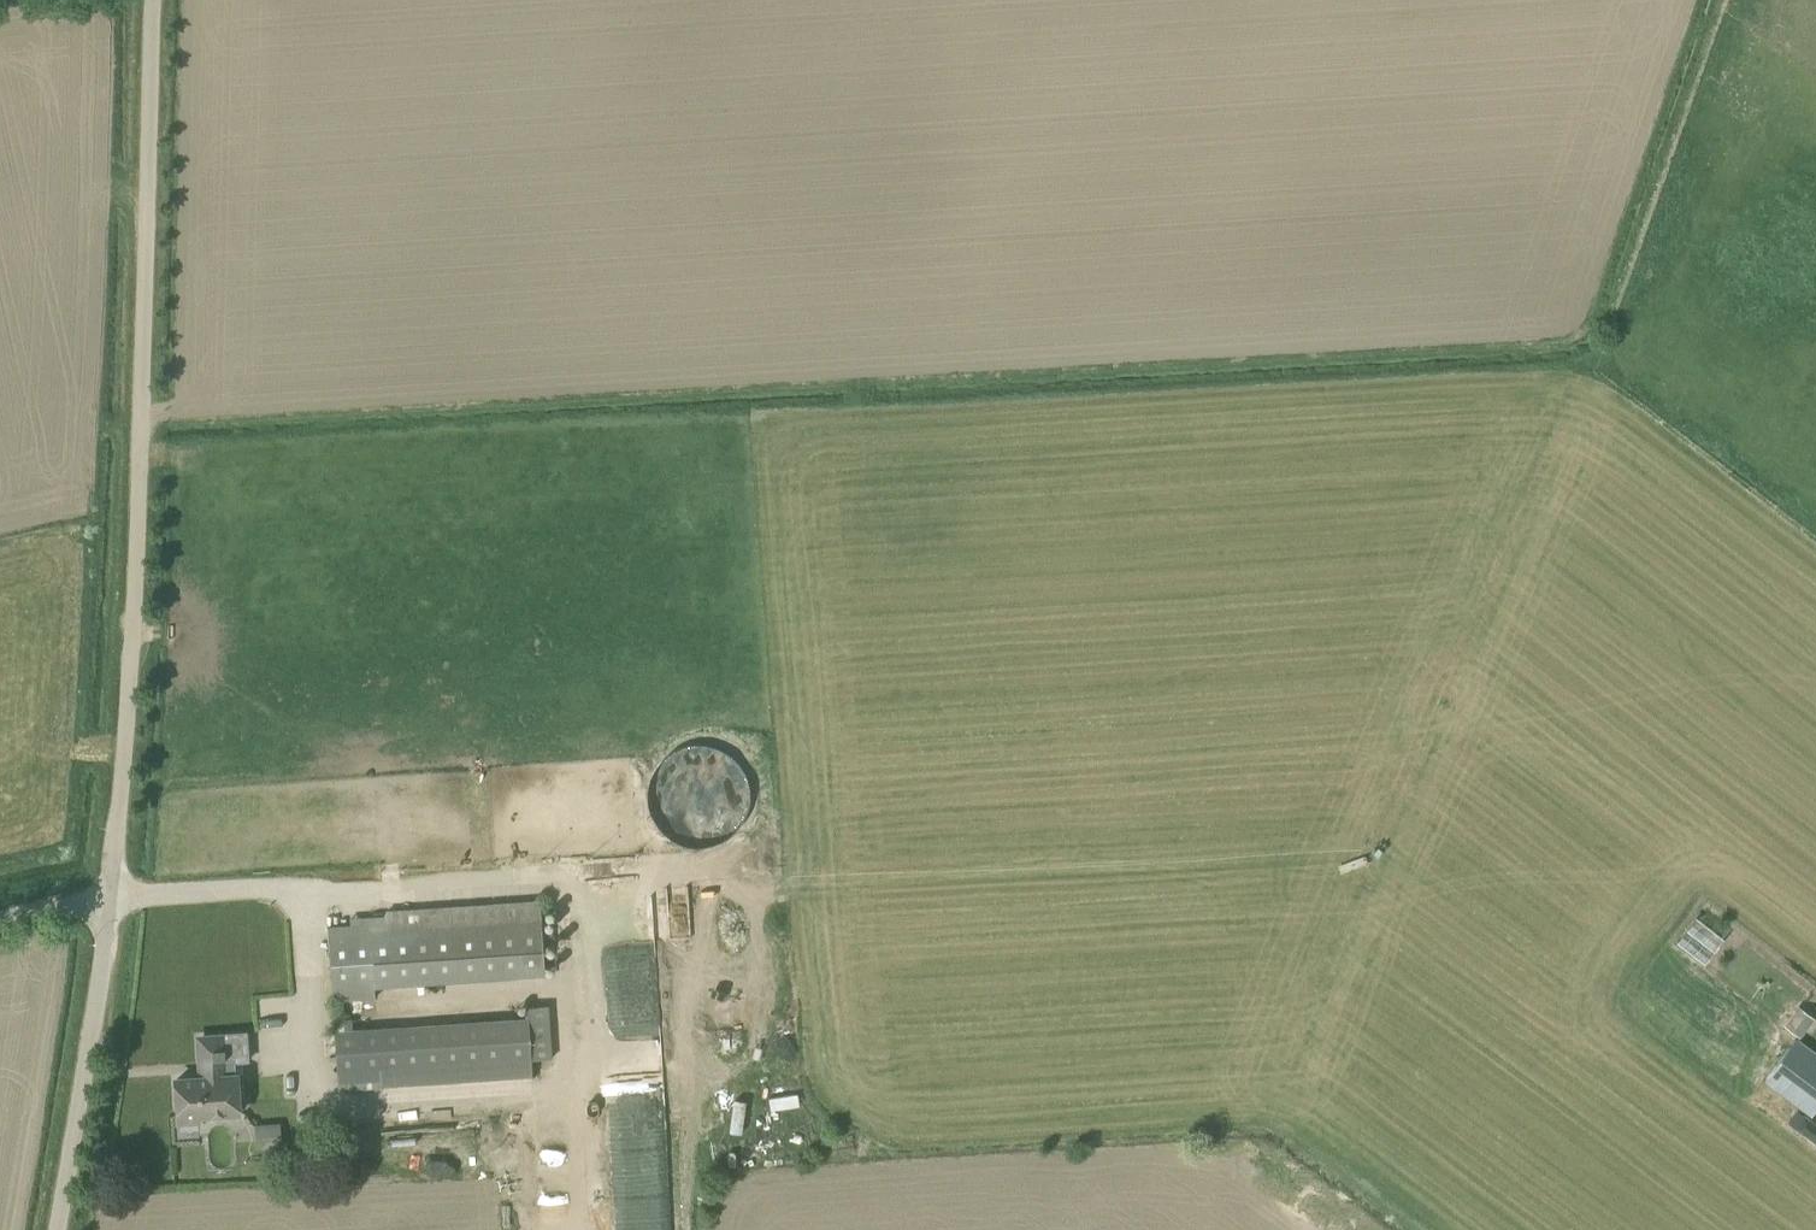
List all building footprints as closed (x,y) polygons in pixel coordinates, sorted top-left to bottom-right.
[(334,1001),(376,998),(375,988),(545,976),(540,898),(384,909),(385,915),(351,917),(352,924),(328,925),(334,1001)] [(1696,916),(1676,941),(1703,963),(1723,938),(1696,916)] [(383,1091),(533,1081),(532,1059),(556,1058),(553,1004),(529,1006),(530,1017),(336,1028),(339,1083),(382,1081),(383,1091)] [(1798,1005),(1783,1025),(1801,1039),(1815,1019),(1798,1005)] [(236,1072),(235,1062),(226,1063),(225,1037),(201,1039),(204,1077),(177,1079),(180,1117),(243,1112),(240,1072),(236,1072)] [(1811,1117),(1815,1111),(1815,1053),(1797,1038),(1764,1081),(1811,1117)] [(1804,1115),(1795,1128),(1803,1134),(1812,1121),(1804,1115)] [(281,1123),(262,1124),(264,1147),(282,1146),(281,1123)] [(762,1161),(761,1147),(728,1148),(729,1162),(762,1161)]
